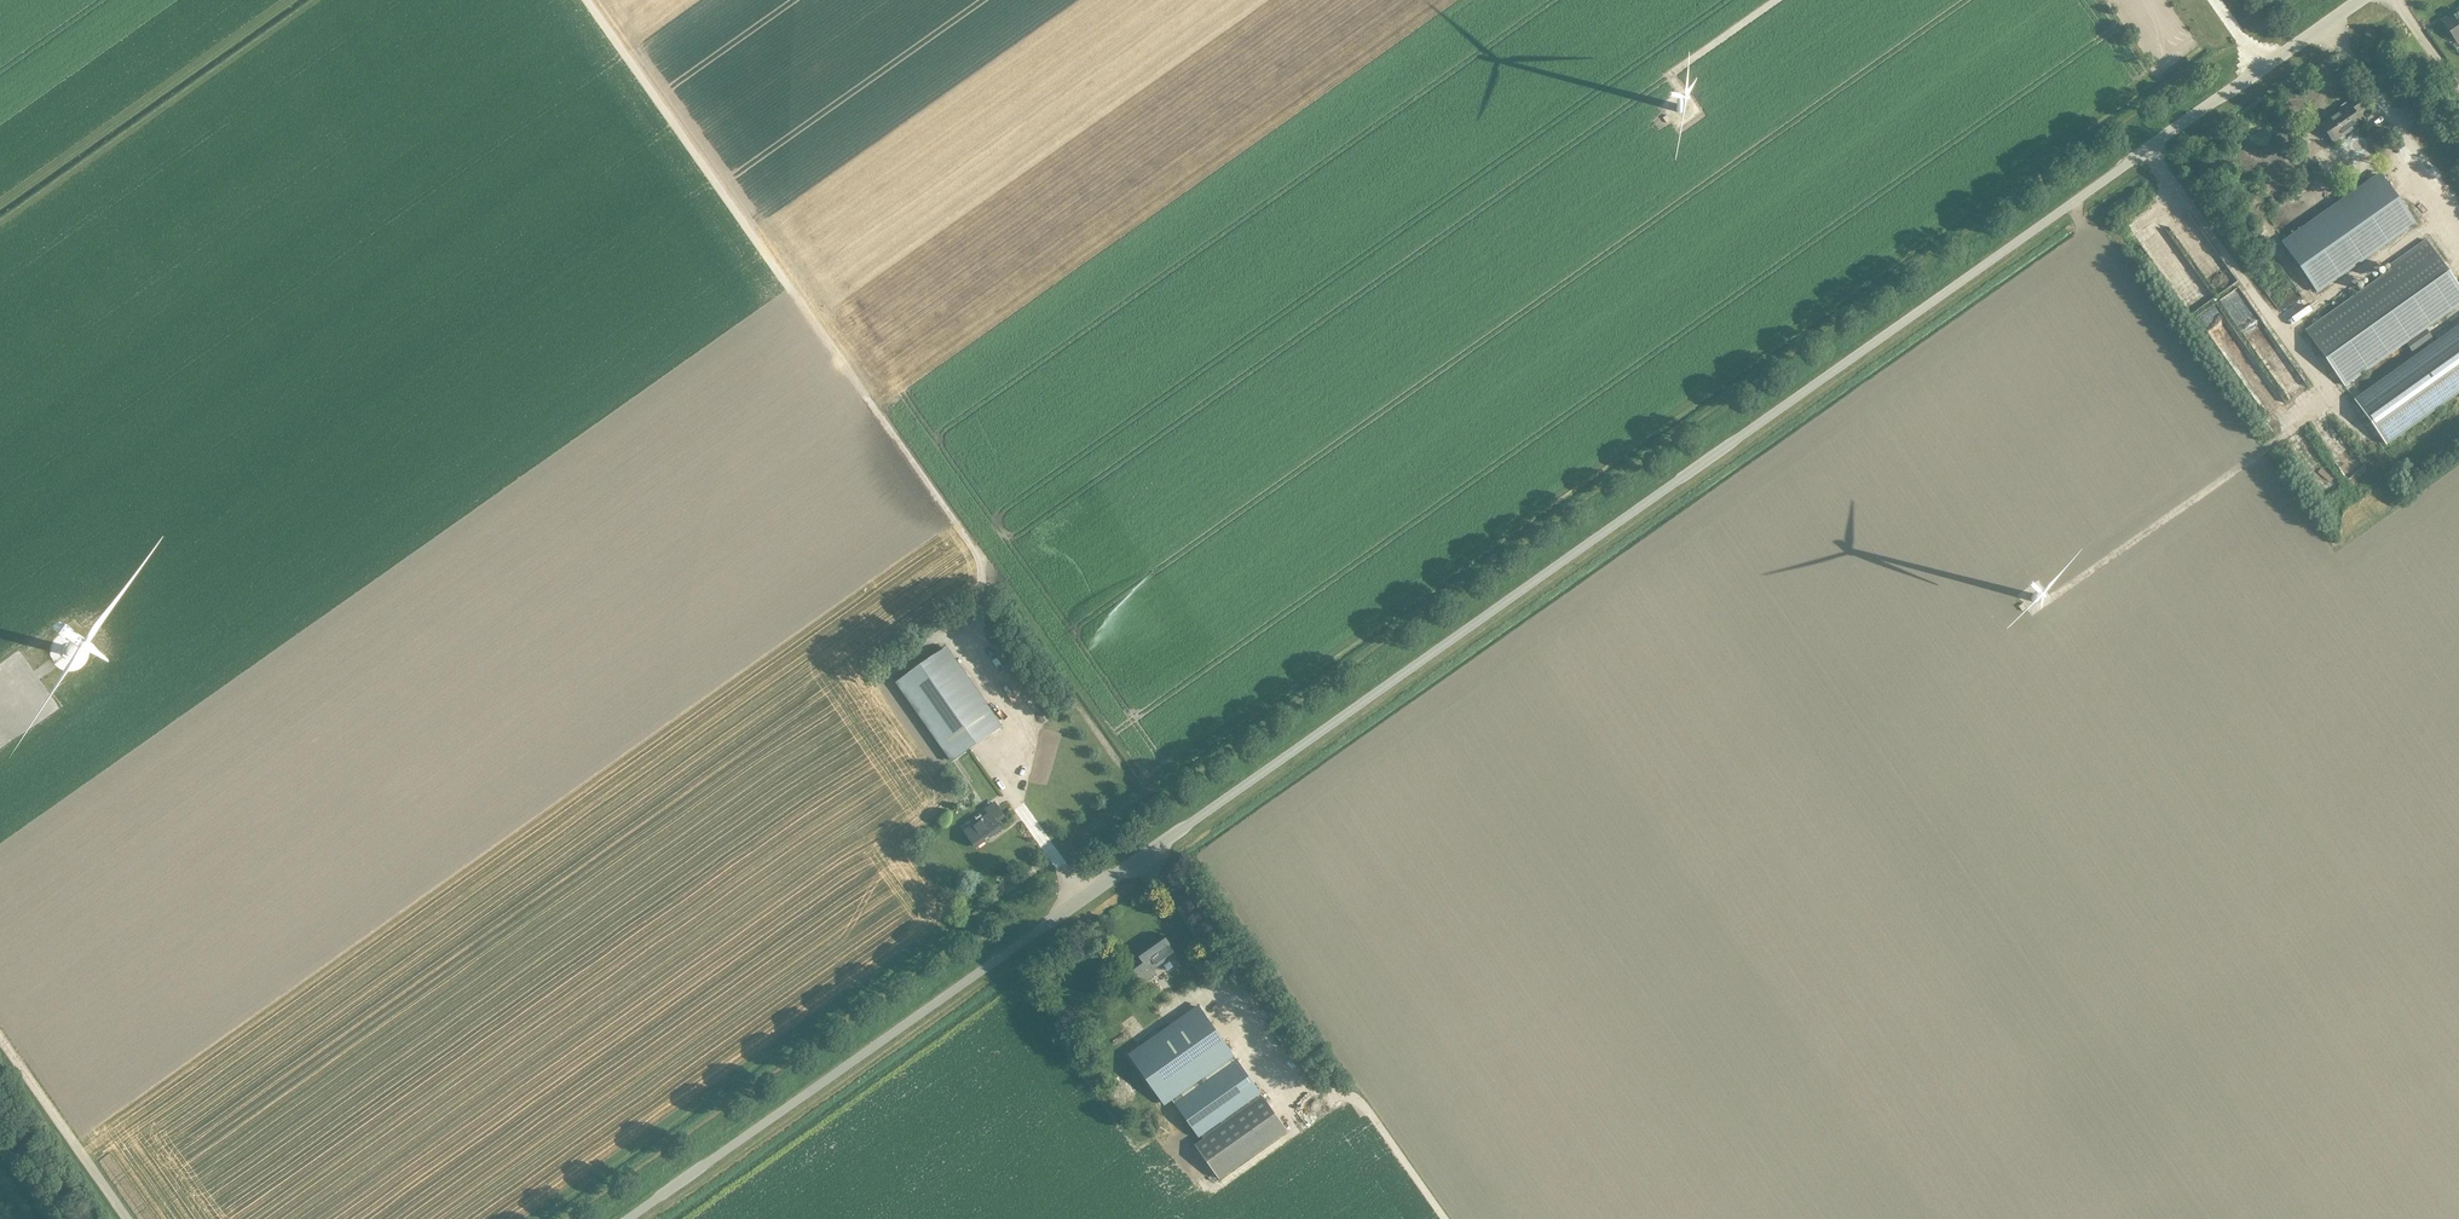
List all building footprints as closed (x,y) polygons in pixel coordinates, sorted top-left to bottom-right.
[(2442,21),(2457,43),(2458,42),(2458,9),(2457,11),(2458,12),(2454,15),(2453,14),(2442,21)] [(2355,114),(2363,108),(2355,96),(2339,108),(2340,110),(2322,123),(2320,125),(2333,143),(2361,123),(2355,114)] [(2383,130),(2373,137),(2380,148),(2390,141),(2383,130)] [(2317,291),(2413,223),(2379,175),(2283,243),(2317,291)] [(2305,331),(2344,386),(2458,305),(2458,288),(2425,240),(2390,265),(2392,269),(2305,331)] [(2355,278),(2360,283),(2367,276),(2363,271),(2355,278)] [(2226,318),(2243,306),(2231,288),(2213,301),(2226,318)] [(2249,315),(2237,326),(2243,333),(2256,323),(2249,315)] [(2430,346),(2432,348),(2355,402),(2386,445),(2386,444),(2385,442),(2415,421),(2424,415),(2458,390),(2458,325),(2430,346)] [(2409,350),(2428,337),(2424,332),(2405,345),(2409,350)] [(2312,472),(2325,487),(2336,479),(2323,463),(2312,472)] [(66,652),(66,653),(66,654),(66,655),(66,656),(67,657),(68,658),(69,659),(70,659),(71,659),(72,659),(73,658),(74,658),(75,657),(76,657),(76,656),(76,655),(76,654),(76,653),(76,652),(76,651),(75,650),(74,649),(73,649),(72,648),(71,648),(70,648),(69,649),(68,649),(67,650),(66,651),(66,652)] [(946,649),(898,683),(952,760),(1000,727),(946,649)] [(1001,830),(996,823),(1004,817),(994,803),(986,809),(989,813),(965,831),(976,847),(1001,830)] [(911,863),(918,875),(932,867),(925,855),(911,863)] [(1144,962),(1143,963),(1131,971),(1141,985),(1154,976),(1151,971),(1175,954),(1164,937),(1139,955),(1144,962)] [(1225,1046),(1198,1008),(1131,1055),(1158,1093),(1166,1104),(1233,1057),(1225,1046)] [(1237,1062),(1179,1103),(1194,1125),(1204,1139),(1195,1145),(1219,1180),(1287,1132),(1252,1084),(1237,1062)]
